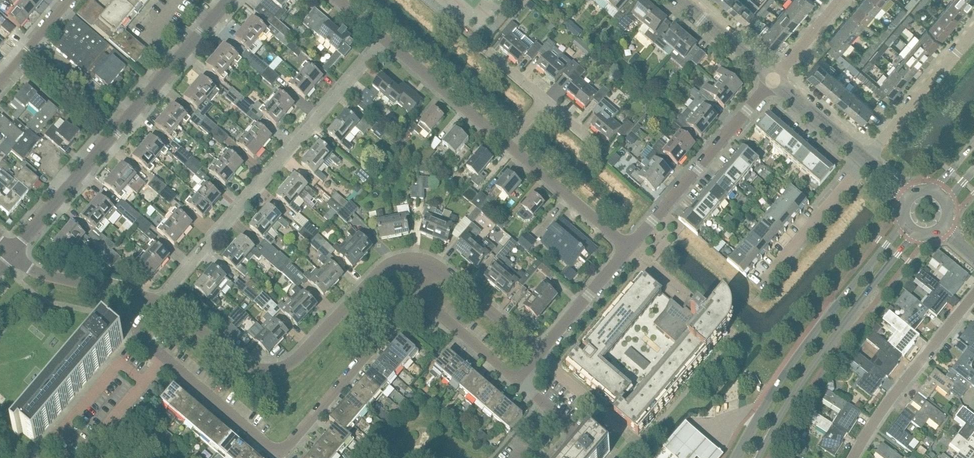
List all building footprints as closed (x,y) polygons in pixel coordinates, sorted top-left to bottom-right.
[(16,9),(28,19),(36,10),(24,0),(23,0),(16,9)] [(36,10),(43,1),(43,0),(24,0),(36,10)] [(77,14),(101,34),(135,64),(143,53),(137,48),(123,36),(122,37),(117,33),(121,29),(137,10),(146,0),(115,0),(105,11),(92,0),(89,0),(77,14)] [(259,5),(267,11),(262,17),(269,24),(279,32),(287,39),(293,33),(290,30),(279,21),(286,13),(282,9),(286,5),(290,0),(263,0),(259,5)] [(608,5),(612,0),(594,0),(595,1),(595,3),(604,10),(608,5)] [(619,23),(638,1),(636,0),(612,0),(608,5),(618,13),(614,18),(619,23)] [(727,6),(736,14),(748,0),(732,0),(727,6)] [(736,14),(745,22),(759,6),(752,0),(748,0),(736,14)] [(763,6),(766,8),(773,0),(768,0),(763,6)] [(794,0),(792,0),(785,8),(798,20),(806,11),(794,0)] [(806,11),(814,1),(813,0),(794,0),(806,11)] [(860,3),(873,15),(878,19),(886,10),(881,5),(874,0),(863,0),(860,3)] [(917,0),(916,0),(909,0),(904,6),(908,10),(917,0)] [(945,9),(958,20),(966,11),(953,0),(945,9)] [(966,11),(973,2),(972,0),(953,0),(966,11)] [(638,1),(619,23),(616,26),(623,32),(632,21),(635,24),(638,20),(644,25),(656,10),(645,1),(642,5),(638,1)] [(915,16),(923,6),(919,2),(911,12),(915,16)] [(873,15),(860,3),(852,13),(865,24),(873,15)] [(766,8),(763,6),(755,15),(758,17),(766,8)] [(315,7),(302,23),(312,32),(325,17),(315,7)] [(798,20),(785,8),(777,17),(791,29),(798,20)] [(907,11),(903,8),(895,17),(899,21),(907,11)] [(8,18),(20,28),(28,19),(16,9),(8,18)] [(945,9),(937,18),(950,29),(958,20),(945,9)] [(644,25),(639,31),(645,35),(644,36),(654,44),(669,26),(664,23),(667,20),(656,10),(644,25)] [(857,33),(865,24),(852,13),(844,22),(857,33)] [(909,14),(901,23),(905,27),(914,18),(909,14)] [(751,27),(758,17),(755,15),(748,24),(751,27)] [(51,44),(68,59),(76,66),(100,38),(75,16),(70,21),(70,22),(51,44)] [(791,29),(777,17),(769,27),(783,38),(791,29)] [(891,30),(899,21),(895,17),(887,26),(891,30)] [(244,28),(258,40),(263,34),(266,37),(271,32),(253,18),(244,28)] [(942,39),(950,29),(937,18),(929,27),(942,39)] [(0,26),(10,34),(15,28),(6,20),(0,26)] [(509,56),(525,37),(516,29),(518,26),(512,21),(501,34),(507,39),(500,48),(509,56)] [(566,24),(564,26),(569,30),(574,25),(568,21),(566,24)] [(331,22),(319,36),(338,52),(342,56),(344,58),(351,49),(349,47),(354,41),(347,35),(348,34),(344,31),(343,32),(331,22)] [(857,33),(844,22),(836,31),(849,42),(857,33)] [(901,23),(893,32),(898,36),(905,27),(901,23)] [(769,27),(767,25),(759,34),(775,47),(783,38),(769,27)] [(654,44),(669,57),(686,36),(676,28),(668,37),(663,34),(669,27),(669,26),(654,44)] [(891,30),(887,26),(879,36),(883,39),(891,30)] [(253,46),(258,40),(244,28),(235,39),(248,50),(252,54),(253,53),(257,49),(253,46)] [(927,30),(919,39),(932,50),(940,41),(927,30)] [(841,51),(849,42),(836,31),(828,40),(841,51)] [(279,32),(275,38),(286,47),(290,42),(287,39),(279,32)] [(893,32),(886,42),(890,45),(898,36),(893,32)] [(686,36),(669,57),(675,61),(684,70),(688,66),(692,61),(693,59),(688,55),(696,46),(697,45),(686,36)] [(875,48),(883,39),(879,36),(871,45),(875,48)] [(534,44),(525,37),(509,56),(518,63),(526,55),(532,60),(538,52),(543,47),(536,42),(534,44)] [(125,69),(130,63),(110,46),(100,38),(76,66),(102,88),(104,86),(108,89),(114,81),(118,84),(122,79),(119,76),(125,69)] [(919,39),(912,48),(925,59),(932,50),(919,39)] [(549,40),(543,47),(538,52),(544,57),(537,66),(546,74),(563,54),(554,47),(555,45),(549,40)] [(302,51),(290,42),(286,47),(297,57),(302,51)] [(878,51),(882,54),(890,45),(886,42),(878,51)] [(581,50),(587,55),(591,49),(585,44),(581,50)] [(216,55),(230,67),(235,62),(238,64),(242,60),(240,58),(241,58),(225,45),(216,55)] [(875,48),(871,45),(863,54),(867,57),(875,48)] [(840,55),(831,47),(828,51),(837,59),(840,55)] [(912,48),(904,57),(917,68),(925,59),(912,48)] [(706,55),(701,50),(693,59),(692,61),(697,66),(706,55)] [(878,51),(870,60),(874,63),(882,54),(878,51)] [(241,58),(240,58),(242,60),(261,76),(265,72),(254,62),(244,54),(241,58)] [(572,62),(563,54),(546,74),(555,82),(563,73),(569,78),(579,66),(573,60),(572,62)] [(859,67),(867,57),(863,54),(855,63),(859,67)] [(893,60),(893,63),(896,66),(909,77),(917,68),(904,57),(900,54),(897,55),(893,60)] [(225,73),(230,67),(216,55),(207,66),(224,81),(228,76),(225,73)] [(258,58),(254,62),(265,72),(269,67),(258,58)] [(845,58),(841,63),(846,67),(850,62),(845,58)] [(724,59),(719,65),(724,69),(729,63),(724,59)] [(327,73),(335,64),(331,60),(323,70),(327,73)] [(862,69),(866,73),(874,63),(870,60),(862,69)] [(40,62),(32,73),(38,78),(46,68),(40,62)] [(816,83),(827,70),(818,62),(807,75),(816,83)] [(850,62),(846,67),(855,74),(859,70),(850,62)] [(305,70),(300,76),(314,88),(323,77),(306,63),(302,67),(305,70)] [(567,92),(576,100),(588,86),(579,78),(586,71),(579,66),(569,78),(575,83),(567,92)] [(827,70),(816,83),(825,91),(836,78),(831,74),(835,70),(830,66),(827,70)] [(896,66),(888,75),(901,86),(909,77),(896,66)] [(269,67),(265,72),(276,81),(280,77),(269,67)] [(718,84),(733,97),(743,87),(721,68),(717,73),(723,78),(718,84)] [(859,70),(855,74),(864,82),(868,78),(859,70)] [(272,86),(276,81),(265,72),(261,76),(272,86)] [(893,96),(901,86),(888,75),(880,85),(893,96)] [(305,99),(314,88),(300,76),(295,82),(292,79),(288,84),(305,99)] [(362,101),(358,106),(364,111),(372,102),(380,93),(385,97),(382,100),(387,104),(389,101),(399,90),(383,76),(370,91),(367,88),(358,98),(362,101)] [(202,77),(193,88),(211,102),(220,92),(202,77)] [(836,78),(825,91),(834,99),(845,86),(836,78)] [(868,78),(864,82),(873,90),(877,86),(868,78)] [(404,84),(399,90),(389,101),(395,106),(397,103),(410,114),(422,100),(404,84)] [(694,87),(693,89),(710,104),(714,99),(718,103),(724,108),(733,97),(718,84),(713,90),(707,84),(700,92),(694,87)] [(26,86),(11,104),(18,110),(21,106),(25,109),(29,105),(38,113),(26,128),(17,120),(16,119),(15,119),(11,124),(25,135),(29,130),(35,137),(38,134),(58,110),(48,101),(45,105),(36,96),(37,95),(26,86)] [(599,104),(603,100),(609,92),(603,87),(597,94),(588,86),(576,100),(585,108),(593,99),(599,104)] [(845,86),(834,99),(843,107),(855,93),(845,86)] [(873,90),(883,98),(886,94),(877,86),(873,90)] [(193,88),(184,98),(198,110),(205,116),(214,105),(211,102),(193,88)] [(232,88),(228,92),(239,102),(240,101),(243,97),(232,88)] [(696,99),(688,109),(709,128),(718,118),(710,112),(706,108),(710,104),(693,89),(689,93),(696,99)] [(269,100),(268,100),(286,115),(295,105),(277,90),(273,95),(277,97),(272,103),(269,100)] [(236,106),(239,102),(228,92),(225,97),(236,106)] [(855,93),(843,107),(852,114),(864,101),(855,93)] [(243,97),(240,101),(251,111),(260,119),(264,115),(276,126),(286,115),(268,100),(263,106),(258,102),(254,107),(243,97)] [(599,117),(591,126),(600,134),(612,120),(618,113),(617,112),(616,113),(608,106),(609,105),(603,100),(599,104),(592,112),(599,117)] [(240,101),(239,102),(236,106),(247,116),(251,111),(240,101)] [(864,101),(852,114),(862,123),(873,109),(864,101)] [(174,104),(165,115),(179,127),(184,121),(187,124),(190,120),(192,122),(193,121),(191,119),(174,104)] [(658,107),(655,104),(647,113),(651,116),(658,107)] [(433,109),(414,131),(419,135),(423,131),(429,135),(444,118),(433,109)] [(676,122),(687,131),(690,127),(702,137),(709,128),(687,109),(676,122)] [(346,112),(337,122),(350,134),(356,128),(364,135),(371,126),(360,117),(357,121),(346,112)] [(11,124),(1,115),(0,117),(0,133),(16,146),(25,135),(11,124)] [(174,132),(179,127),(165,115),(156,125),(173,140),(177,135),(174,132)] [(774,119),(769,115),(756,130),(766,138),(779,123),(781,121),(776,117),(774,119)] [(207,118),(204,122),(214,131),(218,127),(207,118)] [(384,125),(383,127),(389,133),(397,125),(391,119),(390,120),(389,120),(384,125)] [(617,133),(623,138),(633,126),(627,120),(621,127),(612,120),(600,134),(609,141),(617,133)] [(204,122),(200,127),(210,136),(214,131),(204,122)] [(254,130),(249,135),(263,147),(272,137),(255,122),(251,127),(254,130)] [(345,140),(350,134),(337,122),(328,133),(350,151),(354,147),(345,140)] [(683,135),(687,131),(676,122),(675,122),(668,130),(676,138),(672,143),(686,155),(695,145),(683,135)] [(59,147),(60,146),(64,142),(68,146),(79,133),(72,126),(71,128),(65,123),(59,131),(53,126),(44,135),(59,147)] [(775,146),(788,131),(790,129),(785,125),(783,127),(779,123),(766,138),(775,146)] [(372,130),(382,139),(387,132),(377,124),(372,130)] [(638,124),(631,131),(635,135),(642,127),(638,124)] [(229,136),(218,127),(214,131),(225,141),(229,136)] [(451,133),(443,143),(456,155),(469,139),(455,128),(457,130),(453,134),(451,133)] [(406,129),(396,140),(402,144),(411,133),(406,129)] [(40,141),(35,137),(29,130),(25,135),(16,146),(11,151),(23,161),(40,141)] [(225,141),(214,131),(210,136),(221,145),(225,141)] [(631,131),(625,138),(632,144),(638,137),(635,135),(631,131)] [(792,135),(788,131),(775,146),(784,154),(797,139),(799,137),(794,133),(792,135)] [(396,140),(388,132),(383,138),(398,151),(403,145),(402,144),(396,140)] [(254,158),(263,147),(249,135),(244,141),(241,138),(237,143),(254,158)] [(151,137),(142,147),(156,159),(161,153),(164,156),(169,151),(151,137)] [(793,162),(806,147),(808,144),(803,140),(801,143),(797,139),(784,154),(793,162)] [(678,165),(686,155),(672,143),(668,148),(659,140),(652,149),(653,150),(664,159),(662,157),(665,154),(678,165)] [(320,143),(311,153),(324,165),(328,168),(333,162),(337,166),(341,161),(333,154),(320,143)] [(423,152),(419,158),(425,164),(430,158),(436,152),(434,150),(429,146),(423,152)] [(156,159),(142,147),(133,158),(150,173),(155,168),(151,165),(156,159)] [(181,147),(177,151),(189,161),(192,156),(181,147)] [(744,148),(743,148),(742,147),(738,151),(740,153),(736,158),(751,171),(760,161),(744,148)] [(810,150),(806,147),(793,162),(802,170),(815,154),(817,152),(812,148),(810,150)] [(226,157),(221,163),(235,175),(244,164),(227,149),(222,154),(226,157)] [(470,180),(478,187),(485,179),(480,175),(493,160),(481,150),(467,167),(475,174),(470,180)] [(664,159),(653,150),(646,159),(651,164),(647,169),(663,182),(671,173),(660,164),(664,159)] [(185,165),(189,161),(177,151),(174,156),(185,165)] [(318,170),(324,165),(311,153),(302,164),(323,182),(327,178),(318,170)] [(811,177),(824,162),(826,160),(821,156),(819,158),(815,154),(802,170),(811,177)] [(203,166),(192,156),(189,161),(200,170),(203,166)] [(728,167),(744,180),(751,171),(736,158),(734,156),(730,160),(732,162),(728,167)] [(612,159),(607,164),(613,169),(617,164),(612,159)] [(0,164),(0,169),(7,174),(11,169),(2,161),(0,164)] [(211,180),(200,170),(189,161),(185,165),(196,175),(204,182),(207,184),(211,180)] [(14,181),(28,193),(38,181),(33,176),(37,172),(25,162),(21,166),(24,169),(14,181)] [(829,166),(824,162),(811,177),(820,185),(835,168),(831,164),(829,166)] [(235,175),(221,163),(216,168),(212,166),(208,170),(226,185),(235,175)] [(123,164),(114,174),(128,186),(131,189),(137,194),(146,183),(123,164)] [(360,169),(372,179),(376,174),(364,164),(360,169)] [(744,180),(728,167),(726,165),(722,169),(725,171),(720,176),(736,189),(744,180)] [(655,191),(663,182),(647,169),(643,173),(637,169),(633,166),(630,167),(626,171),(626,174),(630,177),(630,178),(640,187),(644,182),(655,191)] [(2,193),(5,189),(10,193),(4,201),(0,197),(0,209),(8,216),(28,193),(14,181),(7,174),(0,169),(0,192),(2,193)] [(372,179),(360,169),(356,174),(367,183),(372,179)] [(779,169),(775,174),(779,177),(781,175),(783,172),(779,169)] [(489,196),(495,201),(502,193),(509,198),(521,184),(508,173),(489,196)] [(114,174),(105,185),(122,200),(118,204),(138,220),(141,216),(122,199),(126,195),(131,189),(128,186),(114,174)] [(736,189),(720,176),(718,174),(715,178),(717,180),(713,185),(728,198),(736,189)] [(295,175),(291,180),(289,178),(284,184),(299,197),(303,201),(309,195),(312,198),(316,193),(295,175)] [(152,181),(163,191),(167,186),(156,177),(152,181)] [(419,187),(418,199),(424,199),(425,189),(425,187),(429,188),(430,178),(425,177),(419,177),(419,182),(419,187)] [(159,195),(163,191),(152,181),(148,186),(159,195)] [(198,185),(193,190),(198,195),(212,207),(221,196),(207,184),(204,182),(200,187),(198,185)] [(720,207),(728,198),(713,185),(710,183),(707,187),(709,189),(705,194),(720,207)] [(293,203),(299,197),(284,184),(284,185),(285,186),(277,196),(298,215),(302,210),(293,203)] [(178,196),(167,186),(163,191),(174,200),(178,196)] [(471,204),(479,195),(470,187),(462,196),(471,204)] [(809,203),(806,201),(791,188),(783,198),(799,211),(802,206),(805,208),(809,203)] [(174,200),(163,191),(159,195),(175,209),(171,214),(175,216),(170,222),(184,234),(193,223),(180,212),(184,208),(174,200)] [(471,204),(476,208),(478,209),(484,202),(488,198),(481,192),(479,195),(471,204)] [(720,207),(705,194),(703,192),(699,197),(701,198),(697,203),(712,217),(720,207)] [(332,198),(343,208),(348,203),(336,193),(332,198)] [(203,218),(212,207),(198,195),(193,201),(190,198),(186,203),(203,218)] [(544,204),(533,195),(523,207),(516,215),(524,222),(530,221),(544,204)] [(100,196),(91,207),(105,219),(109,222),(114,216),(113,216),(117,211),(133,225),(138,220),(118,204),(114,208),(100,196)] [(341,210),(343,208),(332,198),(327,204),(338,213),(341,210)] [(783,198),(776,207),(791,220),(795,215),(797,217),(801,213),(799,211),(783,198)] [(343,208),(341,210),(350,218),(359,209),(350,201),(348,203),(343,208)] [(484,202),(478,209),(481,212),(484,214),(490,207),(484,202)] [(712,217),(697,203),(695,202),(691,206),(693,208),(689,213),(704,226),(712,217)] [(392,219),(395,236),(409,233),(406,217),(410,216),(408,205),(397,207),(399,218),(392,219)] [(421,233),(434,238),(442,216),(435,213),(437,209),(426,205),(422,216),(427,218),(421,233)] [(259,217),(272,228),(277,222),(286,229),(290,224),(268,206),(259,217)] [(105,219),(91,207),(82,217),(99,232),(104,227),(100,224),(105,219)] [(793,222),(791,220),(776,207),(768,216),(783,229),(787,224),(789,226),(793,222)] [(467,219),(472,223),(481,212),(478,209),(476,208),(467,219)] [(350,218),(341,210),(338,213),(337,214),(348,224),(352,220),(350,218)] [(381,239),(395,236),(392,219),(384,221),(382,210),(376,212),(381,239)] [(697,235),(704,226),(689,213),(687,211),(683,215),(686,217),(681,222),(686,226),(697,235)] [(497,225),(502,230),(512,218),(506,214),(497,225)] [(449,219),(442,216),(434,238),(447,243),(457,217),(451,215),(449,219)] [(152,225),(141,216),(138,220),(149,230),(152,225)] [(768,216),(760,225),(775,238),(779,233),(781,235),(785,231),(783,229),(768,216)] [(267,234),(272,228),(259,217),(250,227),(271,246),(275,241),(267,234)] [(541,241),(557,254),(576,232),(561,218),(553,227),(551,225),(547,231),(549,232),(541,241)] [(161,225),(157,230),(174,245),(184,234),(170,222),(166,219),(166,220),(164,219),(161,223),(161,225)] [(138,220),(133,225),(145,234),(149,230),(138,220)] [(308,222),(303,228),(315,238),(318,234),(320,232),(308,222)] [(72,223),(63,234),(77,246),(82,240),(85,243),(89,238),(72,223)] [(457,250),(467,259),(478,246),(473,241),(480,233),(476,229),(477,227),(472,223),(460,236),(465,240),(457,250)] [(778,240),(775,238),(760,225),(752,234),(767,247),(771,243),(774,244),(778,240)] [(310,243),(314,239),(315,238),(303,228),(299,233),(310,243)] [(351,236),(345,241),(362,257),(372,247),(352,228),(347,233),(351,236)] [(585,263),(597,250),(576,232),(557,254),(569,265),(561,274),(570,283),(578,274),(571,269),(580,259),(585,263)] [(77,246),(63,234),(54,244),(71,259),(75,254),(72,251),(77,246)] [(318,234),(315,238),(314,239),(322,247),(327,242),(318,234)] [(499,243),(504,247),(511,238),(507,234),(499,243)] [(752,234),(744,243),(760,256),(763,252),(766,254),(770,249),(767,247),(752,234)] [(518,243),(528,252),(537,242),(530,236),(528,238),(525,235),(522,239),(518,243)] [(112,250),(116,246),(105,236),(101,241),(112,250)] [(242,237),(233,248),(246,259),(249,262),(255,256),(259,260),(263,255),(242,237)] [(485,238),(478,246),(467,259),(478,268),(496,247),(485,238)] [(511,238),(504,247),(494,258),(495,259),(495,258),(498,260),(499,259),(500,261),(486,278),(496,287),(512,269),(514,266),(504,257),(511,249),(512,250),(518,244),(511,238)] [(318,251),(322,247),(314,239),(310,243),(309,243),(318,251)] [(101,249),(96,255),(103,260),(108,254),(108,255),(112,250),(101,241),(97,245),(101,249)] [(144,251),(144,252),(147,255),(161,266),(170,256),(153,241),(149,246),(144,251)] [(353,267),(362,257),(345,241),(340,246),(337,243),(333,248),(353,267)] [(744,243),(737,252),(752,265),(756,261),(758,263),(762,258),(760,256),(744,243)] [(240,265),(246,259),(233,248),(224,258),(245,277),(249,272),(240,265)] [(108,254),(103,260),(107,264),(116,253),(112,250),(108,255),(108,254)] [(939,284),(952,295),(953,296),(964,283),(962,282),(968,275),(939,251),(932,259),(948,272),(939,284)] [(137,260),(135,262),(137,264),(152,277),(161,266),(147,255),(144,252),(139,257),(137,260)] [(280,252),(275,257),(287,267),(291,263),(292,262),(280,252)] [(752,265),(737,252),(728,262),(744,275),(748,270),(750,272),(754,267),(752,265)] [(116,253),(107,264),(112,268),(121,257),(116,253)] [(326,268),(321,273),(333,285),(343,275),(323,256),(318,260),(326,268)] [(282,272),(286,268),(287,267),(275,257),(271,263),(282,272)] [(517,274),(512,269),(496,287),(507,296),(518,283),(523,287),(538,269),(543,264),(537,260),(525,275),(520,270),(517,274)] [(286,268),(295,276),(299,271),(291,263),(287,267),(286,268)] [(551,281),(556,276),(543,264),(538,269),(551,281)] [(214,267),(204,277),(222,292),(227,286),(231,289),(235,285),(214,267)] [(290,281),(295,276),(286,268),(282,272),(290,281)] [(324,295),(333,285),(321,273),(316,268),(311,274),(308,271),(304,276),(324,295)] [(952,295),(939,284),(927,275),(922,271),(916,279),(932,292),(922,304),(929,310),(937,317),(947,304),(946,302),(952,295)] [(724,338),(728,333),(727,331),(729,328),(731,325),(732,321),(733,318),(733,314),(732,310),(731,306),(729,302),(727,299),(724,295),(707,315),(698,307),(692,302),(684,311),(642,276),(636,282),(635,281),(626,291),(628,292),(617,305),(615,304),(607,314),(608,315),(597,328),(596,327),(587,337),(589,338),(583,345),(585,347),(579,354),(577,352),(566,364),(576,372),(574,374),(584,382),(586,381),(598,392),(597,393),(607,402),(608,400),(615,406),(611,411),(638,435),(644,428),(646,429),(654,419),(653,418),(664,405),(665,406),(674,396),(672,395),(683,382),(685,384),(693,374),(692,372),(703,360),(704,361),(713,351),(711,350),(722,337),(724,338)] [(217,298),(222,292),(204,277),(195,288),(217,306),(220,302),(217,298)] [(534,296),(546,306),(551,300),(553,302),(557,297),(550,290),(554,286),(545,278),(538,287),(540,289),(534,296)] [(903,289),(907,291),(915,281),(912,278),(903,289)] [(258,297),(263,292),(264,291),(249,279),(244,285),(247,287),(258,297)] [(290,299),(295,304),(307,315),(317,305),(297,286),(292,291),(295,294),(290,299)] [(253,302),(254,302),(258,297),(247,287),(242,292),(253,302)] [(523,287),(512,300),(517,304),(528,291),(523,287)] [(929,310),(922,304),(906,291),(899,299),(909,308),(900,320),(915,331),(925,319),(923,318),(929,310)] [(263,292),(258,297),(267,305),(271,300),(263,292)] [(537,316),(546,306),(534,296),(525,307),(538,318),(538,317),(537,316)] [(263,310),(267,305),(258,297),(254,302),(263,310)] [(298,326),(307,315),(295,304),(290,299),(285,305),(282,302),(277,306),(298,326)] [(229,317),(234,322),(241,316),(244,312),(238,306),(229,317)] [(887,314),(883,319),(883,320),(897,332),(887,343),(889,345),(903,356),(904,357),(915,344),(913,343),(920,335),(915,331),(900,320),(890,311),(887,314)] [(241,316),(234,322),(232,325),(237,329),(248,317),(244,314),(242,317),(241,316)] [(261,327),(266,331),(278,343),(288,333),(272,318),(268,314),(263,318),(266,321),(261,327)] [(949,352),(959,360),(967,350),(973,356),(973,324),(972,322),(957,342),(959,344),(956,349),(953,347),(949,352)] [(870,329),(873,331),(877,335),(882,328),(875,323),(870,329)] [(124,339),(106,324),(13,431),(18,436),(23,431),(24,432),(24,433),(35,442),(35,443),(124,339)] [(253,329),(248,334),(268,353),(278,343),(266,331),(261,327),(258,324),(253,329)] [(903,356),(889,345),(873,331),(866,340),(883,353),(873,365),(886,376),(888,377),(898,364),(897,363),(903,356)] [(401,338),(394,346),(409,359),(411,361),(419,353),(419,352),(416,350),(401,338)] [(409,359),(394,346),(387,355),(402,368),(404,370),(411,361),(409,359)] [(969,367),(973,361),(973,356),(967,350),(959,360),(945,377),(955,385),(958,382),(967,390),(970,386),(973,389),(973,371),(969,367)] [(442,377),(444,375),(457,360),(448,352),(434,369),(442,377)] [(886,376),(873,365),(857,352),(850,360),(866,373),(857,386),(871,398),(882,385),(881,383),(886,376)] [(395,376),(402,368),(387,355),(380,363),(395,376)] [(465,367),(457,360),(444,375),(452,382),(465,367)] [(388,384),(395,376),(380,363),(373,371),(388,384)] [(465,367),(452,382),(460,389),(473,374),(465,367)] [(954,387),(955,385),(945,377),(935,369),(920,389),(930,397),(937,387),(947,395),(950,392),(959,400),(963,395),(954,387)] [(381,392),(388,384),(373,371),(366,379),(381,392)] [(482,381),(473,374),(460,389),(469,396),(482,381)] [(374,400),(381,392),(366,379),(359,387),(374,400)] [(469,396),(465,400),(474,407),(477,403),(490,388),(482,381),(469,396)] [(967,390),(958,382),(955,385),(954,387),(963,395),(967,390)] [(183,393),(174,386),(161,401),(170,408),(183,393)] [(367,409),(374,400),(359,387),(352,396),(367,409)] [(498,395),(490,388),(477,403),(485,410),(498,395)] [(832,424),(847,434),(848,435),(857,421),(856,420),(861,412),(829,391),(823,400),(841,411),(832,424)] [(191,400),(183,393),(170,408),(178,415),(191,400)] [(919,412),(915,417),(912,422),(911,422),(921,429),(929,419),(939,427),(947,417),(917,394),(910,404),(919,412)] [(498,395),(485,410),(493,417),(506,402),(498,395)] [(360,417),(367,409),(352,396),(345,404),(360,417)] [(405,398),(398,407),(401,409),(408,401),(405,398)] [(178,415),(186,422),(199,407),(191,400),(178,415)] [(514,409),(506,402),(493,417),(501,424),(514,409)] [(353,425),(360,417),(345,404),(338,412),(353,425)] [(906,409),(915,417),(919,412),(910,404),(906,409)] [(207,414),(199,407),(186,422),(194,429),(207,414)] [(958,434),(968,442),(973,434),(973,415),(963,407),(956,417),(966,424),(958,434)] [(514,409),(501,424),(510,431),(523,416),(514,409)] [(912,422),(915,417),(906,409),(902,414),(912,422)] [(346,433),(353,425),(338,412),(330,420),(336,426),(336,425),(346,433)] [(847,434),(832,424),(815,413),(809,422),(827,433),(818,447),(834,457),(843,443),(842,442),(847,434)] [(194,429),(203,436),(215,421),(207,414),(194,429)] [(902,414),(887,434),(906,449),(912,453),(914,450),(909,446),(914,439),(904,431),(911,422),(912,422),(902,414)] [(224,428),(215,421),(203,436),(211,443),(224,428)] [(676,457),(721,457),(723,456),(685,423),(665,448),(669,452),(676,457)] [(345,447),(352,438),(346,433),(336,425),(336,426),(329,434),(345,447)] [(211,443),(219,451),(232,436),(224,428),(211,443)] [(477,436),(485,443),(490,437),(482,431),(477,436)] [(338,455),(345,447),(329,434),(322,442),(338,455)] [(950,444),(961,452),(955,457),(971,457),(973,454),(973,434),(968,442),(958,434),(950,444)] [(545,448),(550,442),(551,441),(544,435),(538,442),(543,446),(545,448)] [(240,443),(232,436),(219,451),(227,457),(240,443)] [(592,437),(580,451),(578,449),(575,452),(572,449),(571,450),(571,451),(570,451),(570,452),(570,453),(570,454),(571,454),(571,455),(571,456),(572,456),(574,457),(604,457),(609,452),(592,437)] [(372,440),(365,448),(369,452),(376,444),(372,440)] [(338,455),(322,442),(315,450),(324,457),(335,457),(338,455)] [(228,457),(241,457),(249,450),(240,443),(227,457),(228,457)] [(883,443),(875,453),(881,457),(902,457),(883,443)] [(664,449),(657,457),(676,457),(669,452),(665,448),(664,449)] [(257,457),(249,450),(241,457),(256,457),(257,457)]
